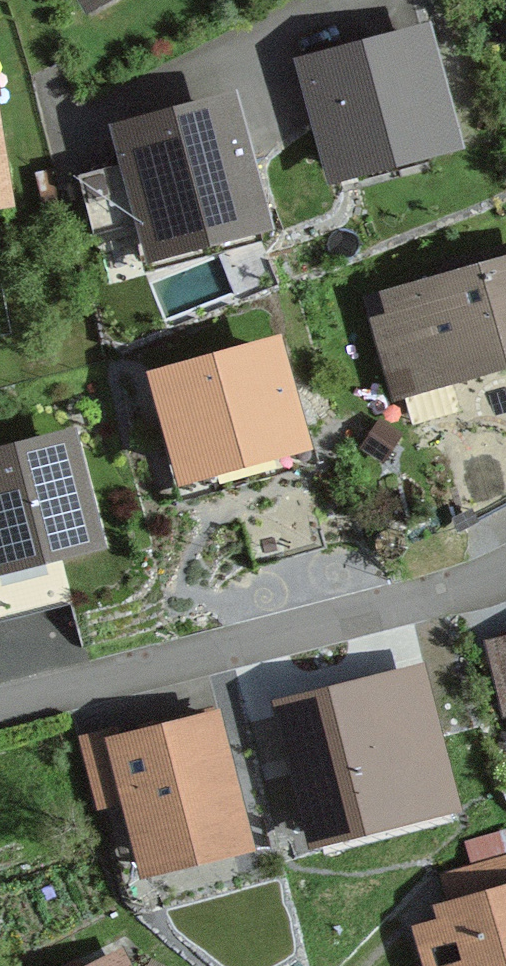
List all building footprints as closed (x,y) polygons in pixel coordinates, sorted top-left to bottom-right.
[(365,33),(410,10),(405,0),(349,0),(365,33)] [(337,168),(447,139),(420,38),(310,68),(337,168)] [(155,241),(255,214),(228,114),(128,141),(133,160),(76,175),(92,233),(149,218),(155,241)] [(377,304),(398,381),(423,374),(463,517),(505,494),(505,268),(377,304)] [(273,352),(162,383),(186,470),(297,439),(273,352)] [(67,445),(0,462),(0,560),(90,537),(67,445)] [(85,744),(98,794),(132,786),(149,855),(237,833),(206,713),(172,722),(176,735),(122,749),(119,735),(85,744)] [(441,884),(449,913),(423,920),(436,965),(505,965),(505,865),(441,884)] [(149,957),(125,936),(65,965),(131,965),(149,957)]
